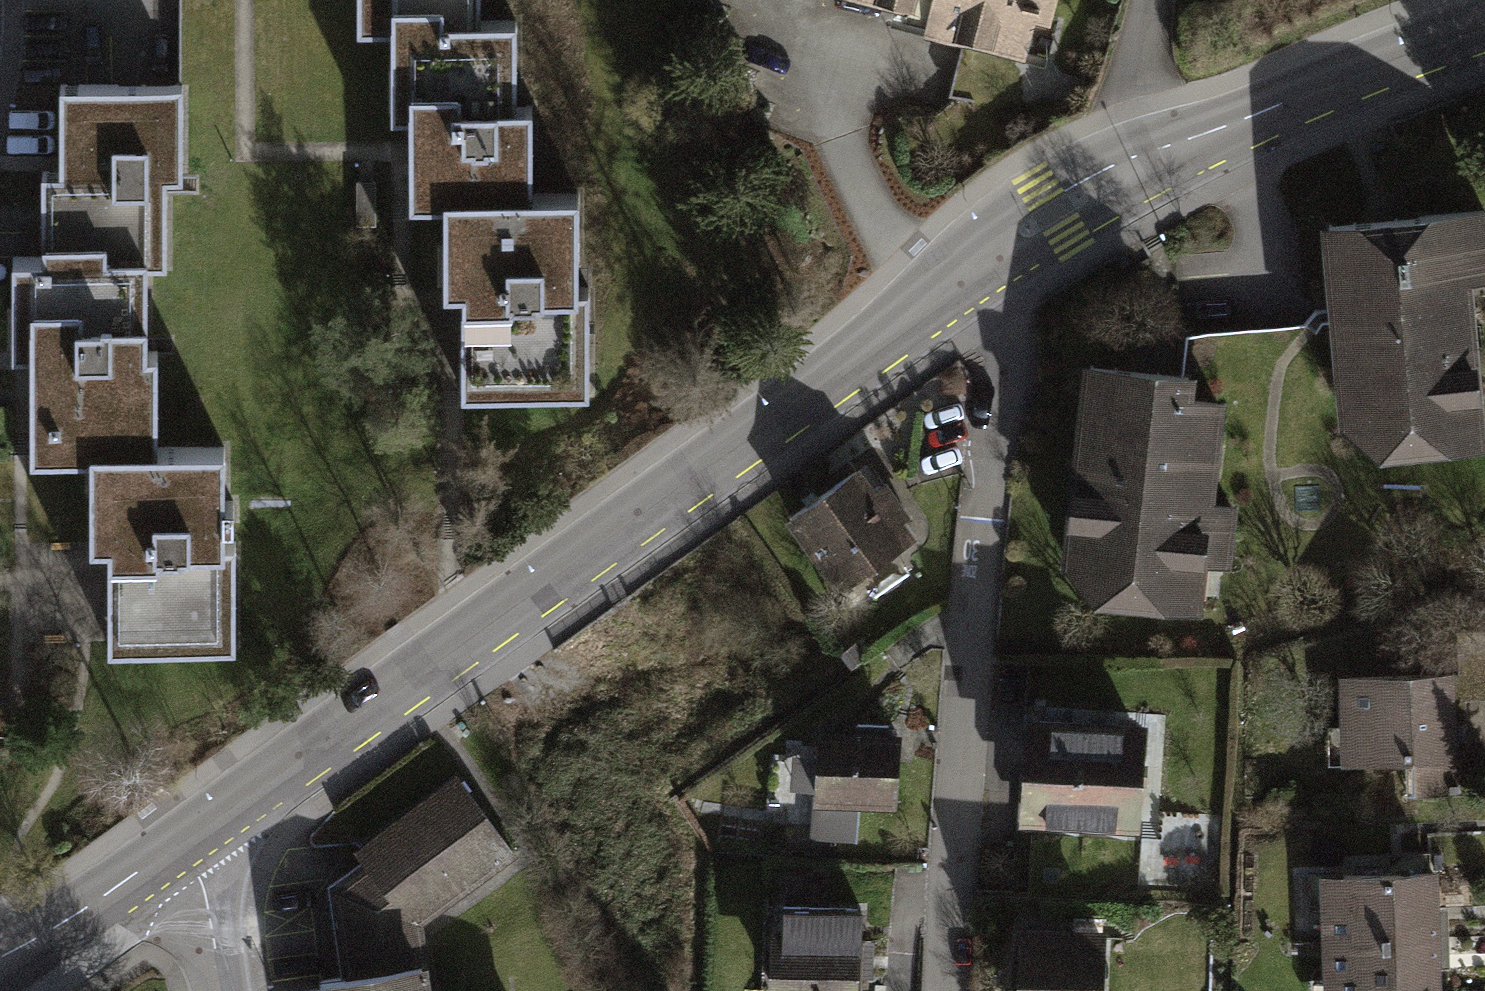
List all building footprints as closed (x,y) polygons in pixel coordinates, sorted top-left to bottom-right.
[(358,17),(390,17),(483,16),(483,0),(358,0),(358,17)] [(1065,0),(895,0),(890,19),(1049,61),(1065,0)] [(407,116),(407,203),(436,203),(534,203),(534,108),(517,108),(517,16),(483,16),(390,17),(391,116),(407,116)] [(181,84),(61,84),(62,181),(40,181),(40,269),(140,269),(164,269),(164,183),(181,183),(181,84)] [(1340,203),(1351,451),(1484,446),(1484,196),(1340,203)] [(460,305),(460,397),(589,397),(589,299),(575,299),(575,203),(534,203),(436,203),(437,305),(460,305)] [(40,269),(27,269),(27,367),(28,462),(87,462),(156,461),(156,359),(140,359),(140,269),(40,269)] [(1200,355),(1095,344),(1068,584),(1210,600),(1232,394),(1197,390),(1200,355)] [(882,457),(802,499),(848,586),(928,544),(882,457)] [(156,461),(87,462),(87,557),(106,557),(107,654),(235,653),(234,555),(222,555),(221,461),(156,461)] [(1469,661),(1347,665),(1351,760),(1472,756),(1469,661)] [(1150,727),(1035,716),(1025,816),(1140,827),(1150,727)] [(898,730),(820,730),(821,800),(899,799),(898,730)] [(513,849),(472,775),(323,872),(335,960),(418,951),(413,925),(513,849)] [(1479,990),(1451,990),(1445,856),(1321,861),(1327,990),(1479,990)] [(1040,913),(1034,990),(1120,990),(1126,920),(1040,913)] [(775,931),(774,990),(860,990),(860,931),(775,931)] [(311,990),(435,990),(434,978),(311,990)]
